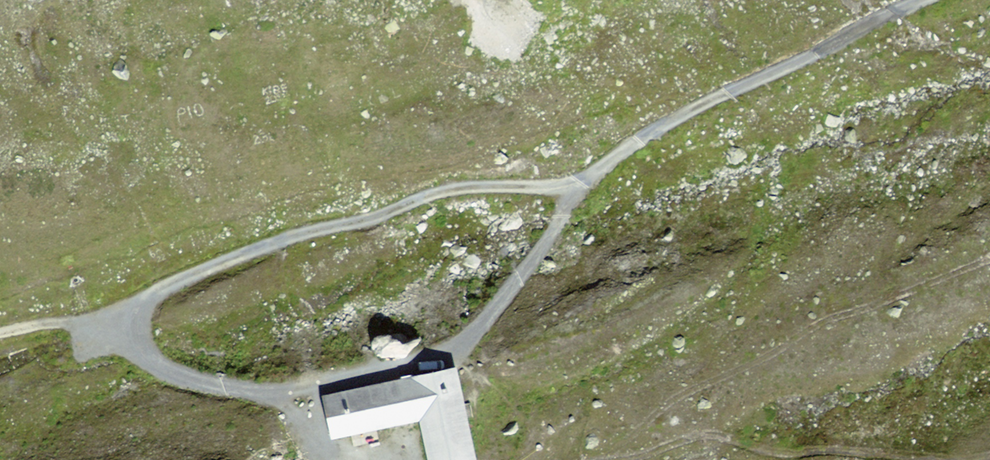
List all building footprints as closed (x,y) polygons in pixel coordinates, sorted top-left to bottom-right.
[(430,459),(471,459),(473,459),(454,369),(424,376),(425,378),(413,380),(413,378),(324,397),(333,436),(421,417),(430,459)]
